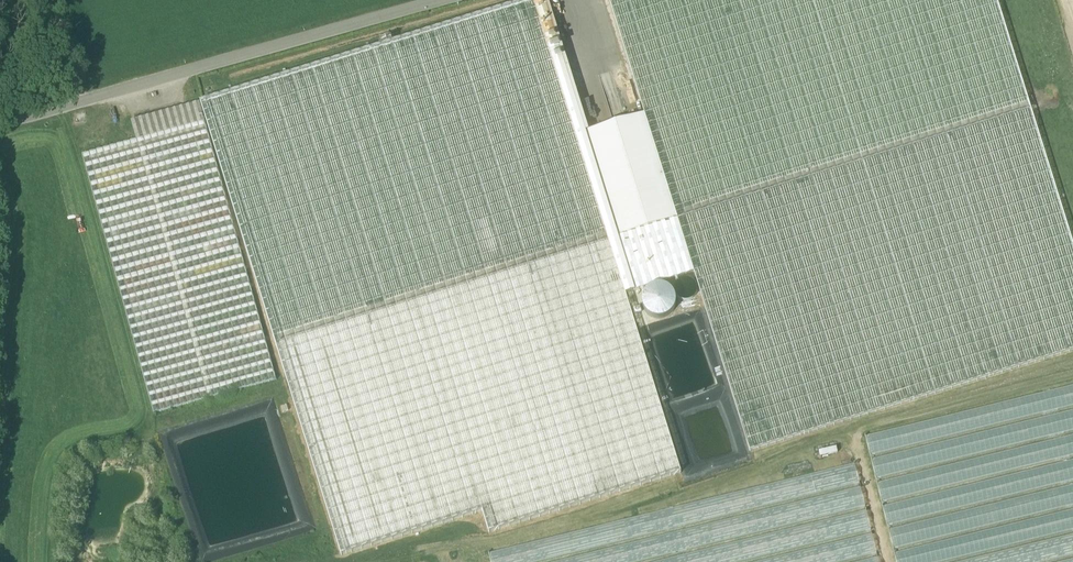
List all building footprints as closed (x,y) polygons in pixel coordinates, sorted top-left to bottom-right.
[(586,131),(548,0),(529,0),(199,102),(204,122),(340,556),(482,512),(488,532),(681,472),(626,294),(635,291),(618,237),(619,236),(586,131)] [(694,272),(749,451),(1072,350),(1072,245),(997,0),(609,0),(644,113),(694,272)] [(204,122),(199,102),(187,106),(131,121),(136,140),(204,122)] [(644,113),(586,131),(619,236),(618,237),(635,291),(694,272),(644,113)] [(204,122),(136,140),(82,155),(154,414),(276,380),(204,122)] [(859,468),(486,547),(489,561),(878,561),(859,468)]
